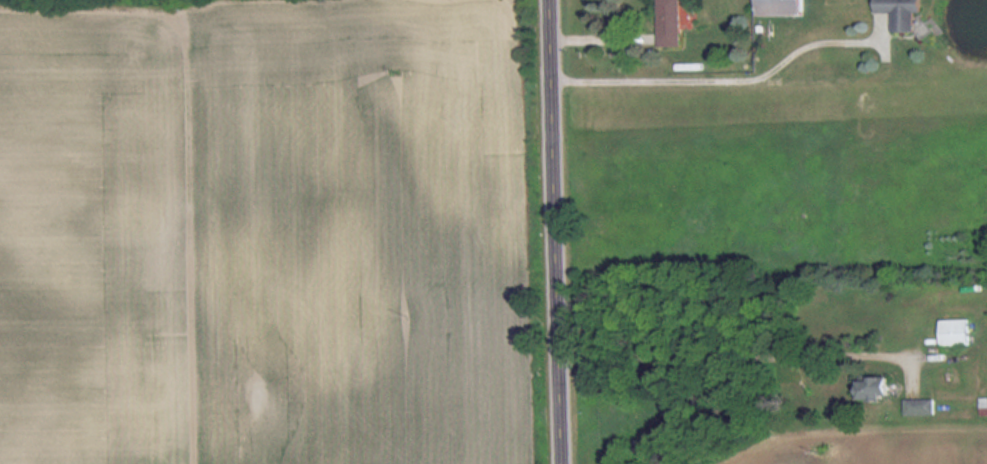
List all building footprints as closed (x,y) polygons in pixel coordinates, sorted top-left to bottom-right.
[(681,45),(681,0),(658,0),(658,45),(681,45)] [(756,14),(802,14),(802,0),(756,0),(756,14)] [(875,10),(893,10),(893,31),(915,31),(915,10),(921,10),(921,0),(875,0),(875,10)] [(941,319),(941,344),(970,344),(970,319),(941,319)] [(888,399),(888,376),(859,376),(859,399),(888,399)] [(905,398),(905,414),(935,414),(935,398),(905,398)]
